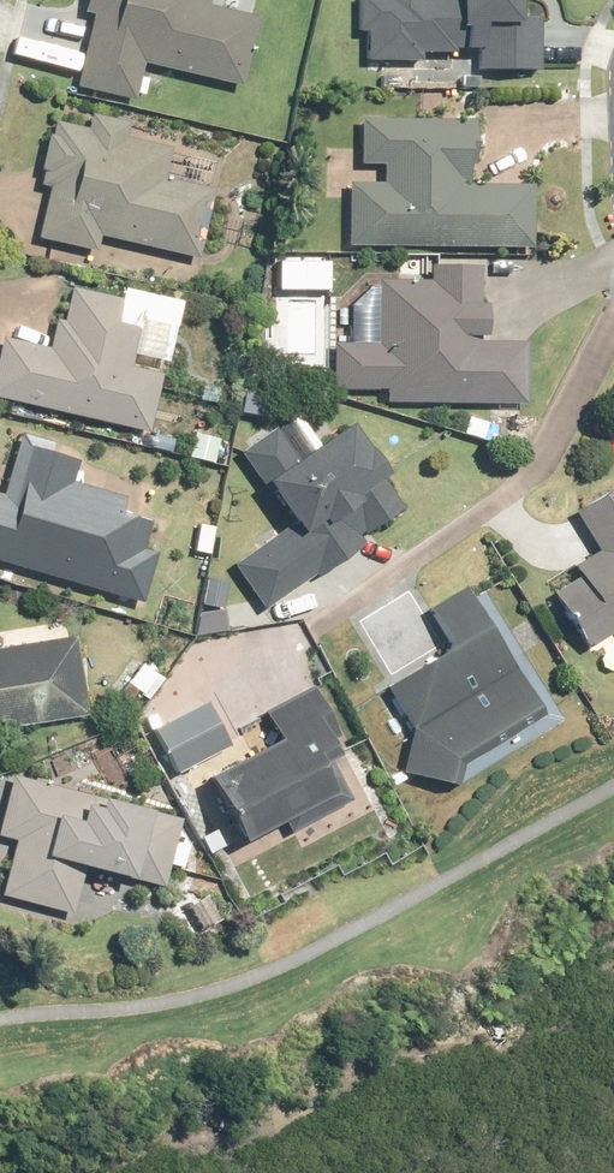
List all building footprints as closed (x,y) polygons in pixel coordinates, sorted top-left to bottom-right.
[(76,85),(132,98),(140,62),(240,85),(256,18),(205,6),(206,0),(83,0),(81,8),(94,11),(76,85)] [(355,31),(370,31),(369,61),(427,61),(427,53),(482,53),(482,69),(544,69),(544,11),(529,11),(529,0),(355,0),(355,31)] [(176,131),(56,103),(37,188),(48,190),(37,238),(104,253),(108,235),(206,258),(223,186),(166,173),(176,131)] [(353,180),(352,243),(538,247),(539,182),(480,180),(482,118),(364,116),(363,163),(388,164),(388,180),(353,180)] [(382,401),(529,407),(531,340),(489,338),(492,260),(436,257),(435,276),(380,274),(378,336),(336,335),(334,387),(382,389),(382,401)] [(0,353),(0,395),(148,431),(179,304),(66,276),(50,343),(5,332),(0,353)] [(219,379),(194,376),(191,402),(216,405),(219,379)] [(234,555),(266,606),(417,513),(357,416),(292,456),(273,425),(239,446),(286,523),(234,555)] [(147,605),(170,524),(130,512),(135,495),(81,479),(89,452),(18,431),(0,491),(0,562),(147,605)] [(220,439),(191,431),(184,461),(213,468),(220,439)] [(579,508),(604,549),(578,565),(585,577),(560,592),(596,650),(613,639),(613,486),(579,508)] [(213,526),(192,523),(187,557),(208,560),(213,526)] [(462,787),(467,764),(555,709),(478,587),(417,625),(435,654),(385,685),(410,724),(399,774),(462,787)] [(0,649),(0,730),(91,716),(79,637),(0,649)] [(143,659),(112,695),(123,704),(134,692),(143,700),(163,676),(143,659)] [(350,747),(318,685),(267,711),(282,740),(213,775),(246,842),(288,820),(293,830),(354,799),(332,756),(350,747)] [(157,724),(176,765),(227,742),(209,701),(157,724)] [(15,774),(0,830),(0,831),(19,836),(4,892),(77,912),(89,867),(166,887),(184,819),(15,774)]
